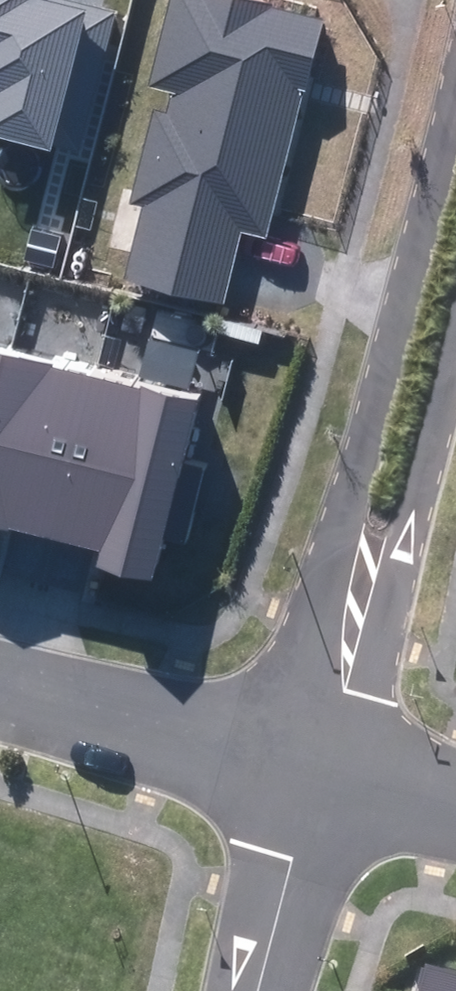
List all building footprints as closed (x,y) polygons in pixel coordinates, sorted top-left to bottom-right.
[(118,0),(0,0),(0,116),(85,137),(118,0)] [(228,287),(239,245),(246,216),(271,223),(310,74),(314,76),(331,5),(312,0),(175,0),(156,72),(181,79),(175,100),(163,97),(139,187),(154,191),(135,263),(228,287)] [(0,327),(0,404),(19,332),(0,327)] [(19,332),(0,404),(0,499),(66,515),(108,356),(19,332)] [(206,381),(108,356),(66,515),(112,527),(108,542),(164,557),(174,522),(189,526),(208,451),(189,446),(206,381)] [(437,961),(429,990),(455,990),(455,966),(437,961)]
